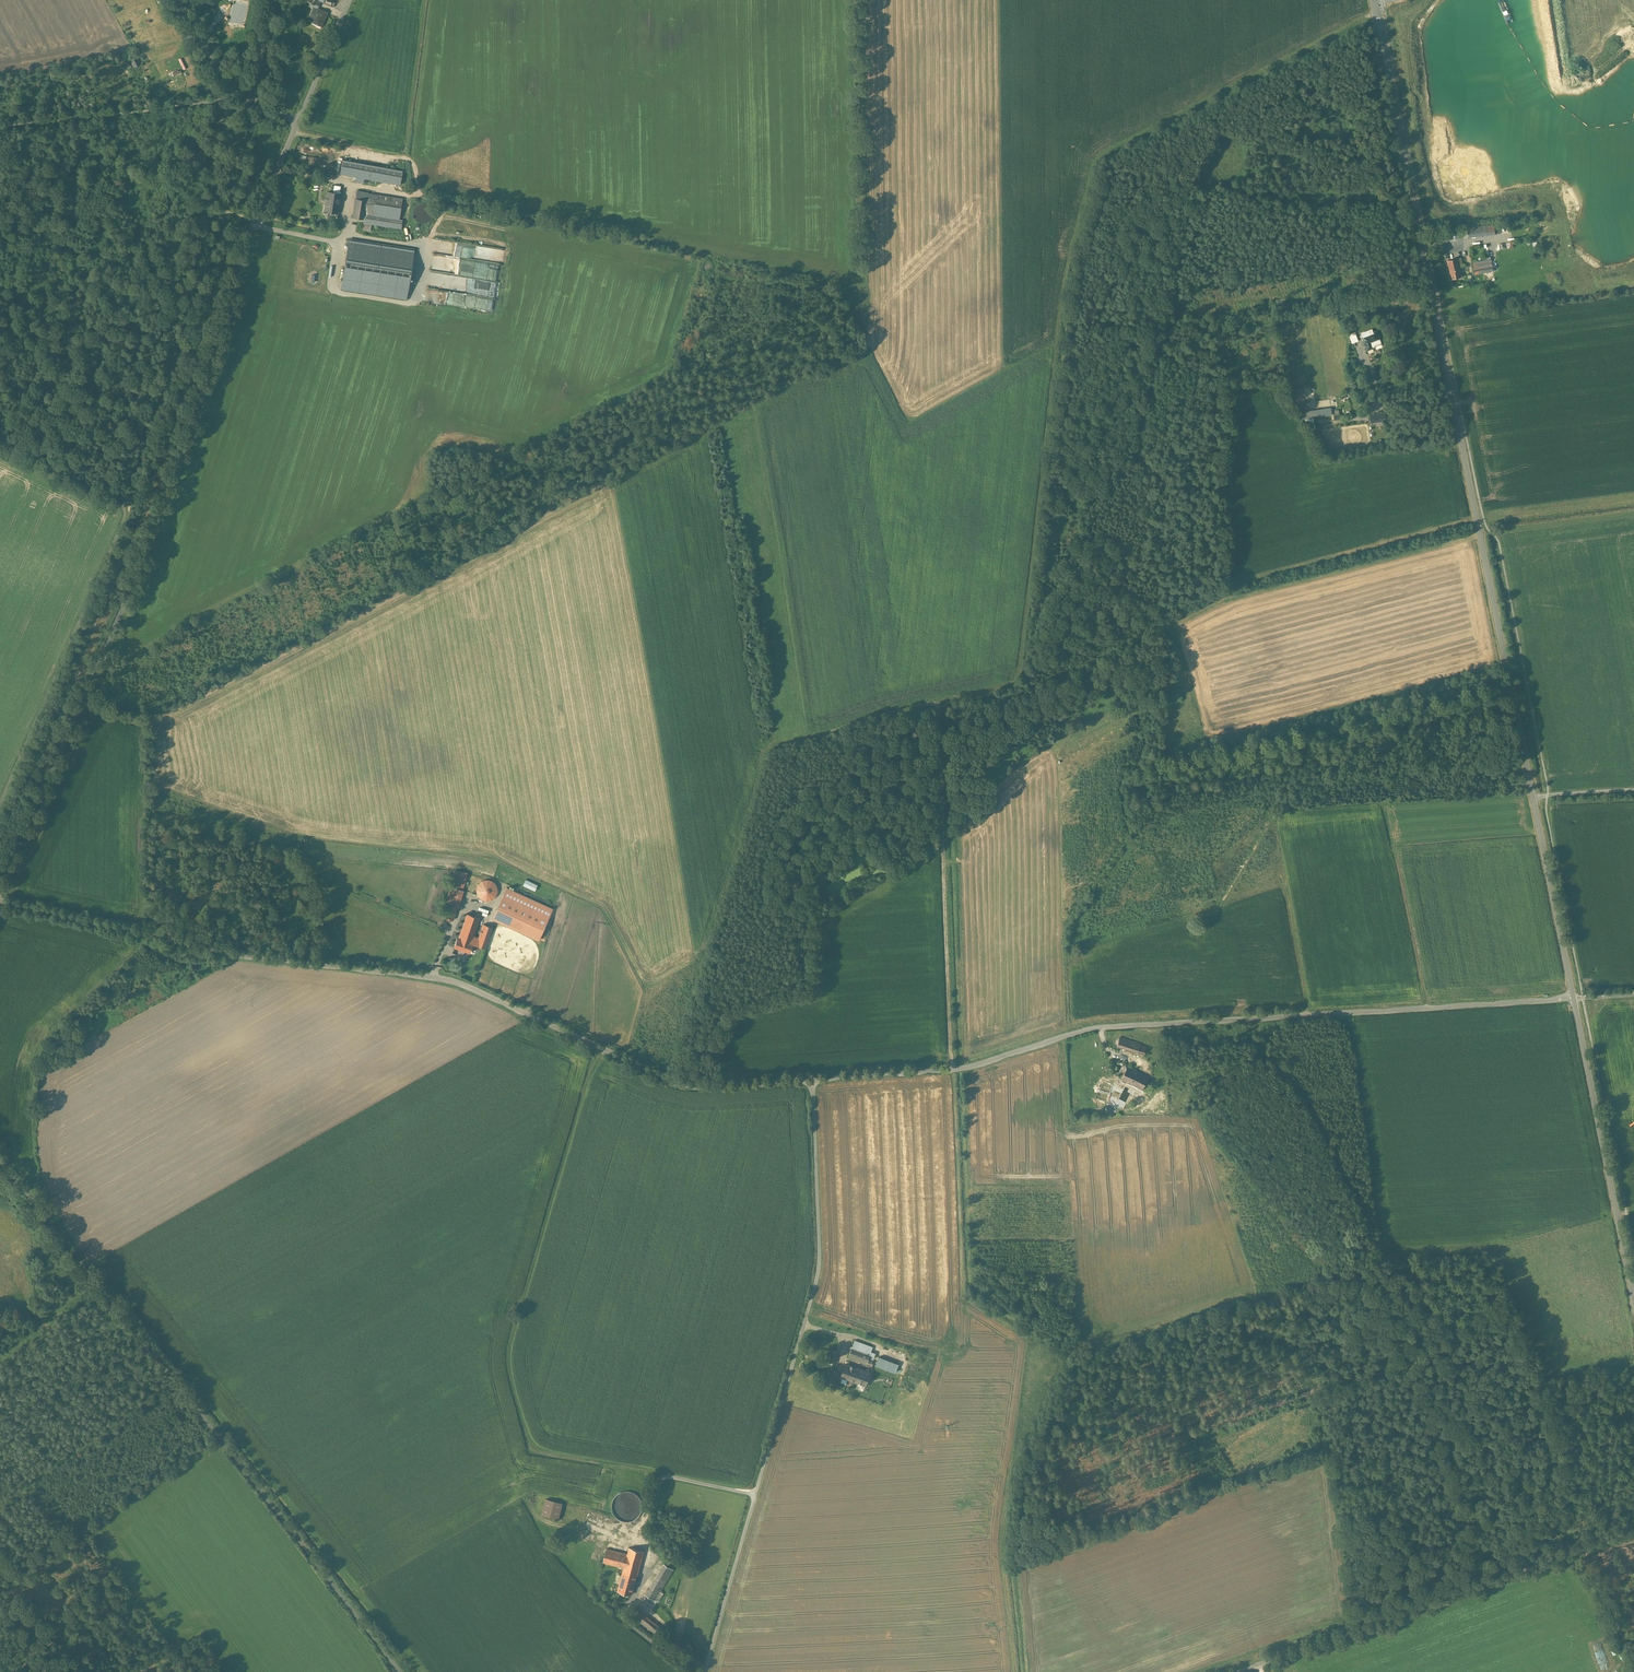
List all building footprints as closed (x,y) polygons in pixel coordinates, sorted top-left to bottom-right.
[(328,12),(318,8),(317,9),(313,8),(309,19),(313,21),(313,22),(321,25),(325,17),(326,17),(328,12)] [(381,167),(343,160),(340,174),(356,177),(364,178),(378,181),(381,167)] [(402,171),(381,167),(378,181),(400,185),(402,171)] [(341,194),(328,192),(325,211),(328,212),(328,216),(337,218),(341,194)] [(402,199),(368,194),(357,192),(352,217),(364,219),(364,222),(401,228),(402,220),(399,220),(402,199)] [(416,206),(415,207),(414,208),(414,209),(413,210),(413,212),(413,213),(413,215),(413,216),(414,218),(415,219),(415,220),(417,221),(418,222),(419,223),(421,223),(423,223),(424,223),(426,223),(427,223),(428,222),(429,221),(430,220),(431,220),(432,219),(433,217),(433,216),(433,214),(433,213),(433,212),(433,211),(433,209),(432,208),(431,207),(430,206),(430,205),(429,205),(429,204),(427,204),(426,203),(424,203),(423,203),(422,203),(420,203),(419,204),(418,204),(417,205),(416,206)] [(1499,225),(1467,228),(1468,237),(1500,233),(1499,225)] [(414,250),(349,239),(349,241),(348,246),(341,288),(407,298),(414,250)] [(1461,258),(1447,261),(1449,269),(1458,267),(1462,266),(1461,258)] [(1491,259),(1472,263),(1473,268),(1492,265),(1491,259)] [(1492,265),(1473,268),(1474,274),(1494,270),(1492,265)] [(1458,267),(1449,269),(1451,279),(1461,277),(1458,267)] [(1372,329),(1361,333),(1362,337),(1361,337),(1364,345),(1365,345),(1367,350),(1372,348),(1372,346),(1374,345),(1374,346),(1381,343),(1376,331),(1373,332),(1372,329)] [(1355,332),(1349,335),(1352,343),(1358,341),(1355,332)] [(1331,407),(1316,410),(1317,417),(1332,414),(1331,407)] [(1316,410),(1301,412),(1302,419),(1317,417),(1316,410)] [(454,878),(460,879),(459,884),(467,885),(469,872),(456,870),(454,878)] [(500,885),(483,878),(477,895),(487,899),(488,896),(495,899),(500,885)] [(453,888),(451,887),(447,904),(456,906),(459,907),(463,890),(459,889),(453,888)] [(553,908),(506,887),(492,919),(495,920),(538,940),(553,908)] [(456,906),(447,904),(443,917),(453,919),(456,906)] [(480,918),(467,914),(459,939),(473,943),(473,944),(485,948),(492,927),(483,924),(478,937),(474,936),(478,922),(480,918)] [(459,939),(457,938),(454,946),(470,952),(473,944),(473,943),(459,939)] [(1140,1043),(1120,1037),(1117,1046),(1138,1053),(1140,1044),(1140,1043)] [(1138,1072),(1128,1067),(1122,1079),(1132,1084),(1138,1072)] [(1140,1068),(1138,1072),(1132,1084),(1142,1089),(1149,1073),(1140,1068)] [(1504,1261),(1494,1263),(1496,1270),(1505,1267),(1504,1261)] [(838,1340),(825,1338),(823,1349),(830,1351),(836,1352),(838,1340)] [(872,1347),(855,1340),(853,1346),(870,1353),(872,1347)] [(811,1345),(805,1343),(802,1351),(809,1352),(811,1345)] [(870,1353),(853,1346),(851,1351),(852,1351),(850,1354),(849,1357),(866,1363),(870,1353)] [(836,1352),(830,1351),(828,1362),(834,1363),(836,1352)] [(875,1365),(895,1372),(898,1363),(878,1356),(875,1365)] [(850,1365),(846,1364),(841,1377),(854,1381),(859,1368),(850,1365)] [(870,1372),(859,1368),(854,1381),(865,1385),(870,1372)] [(620,1520),(623,1521),(627,1522),(631,1521),(635,1520),(638,1517),(640,1514),(642,1510),(642,1506),(642,1502),(640,1499),(637,1496),(634,1493),(630,1492),(627,1491),(623,1492),(619,1494),(616,1496),(614,1499),(612,1503),(612,1507),(612,1511),(614,1515),(617,1518),(620,1520)] [(556,1502),(546,1499),(542,1513),(552,1516),(556,1502)] [(643,1551),(630,1548),(628,1554),(606,1549),(603,1562),(624,1568),(623,1572),(637,1575),(643,1551)] [(664,1564),(646,1595),(655,1600),(673,1569),(664,1564)] [(637,1575),(623,1572),(618,1591),(632,1595),(637,1575)] [(657,1625),(638,1610),(632,1617),(651,1632),(657,1625)]
